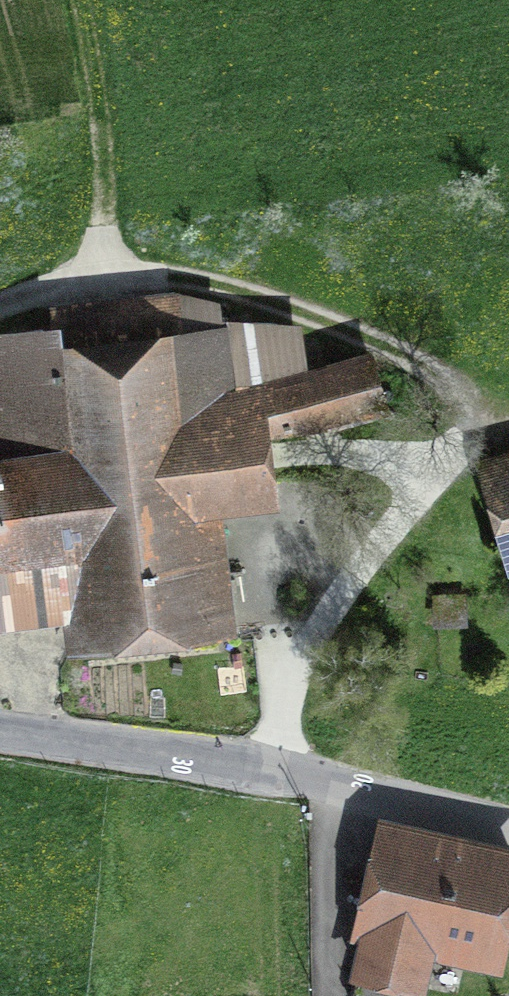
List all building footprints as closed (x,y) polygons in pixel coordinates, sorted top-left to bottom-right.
[(44,560),(42,549),(81,544),(91,631),(210,616),(195,488),(256,480),(251,438),(271,432),(267,395),(225,400),(219,335),(175,341),(170,297),(54,310),(56,328),(0,335),(0,409),(4,442),(0,443),(0,566),(44,560)] [(378,405),(367,361),(278,383),(290,428),(378,405)] [(495,459),(508,511),(508,455),(495,459)] [(467,622),(469,591),(438,589),(436,621),(467,622)] [(508,869),(508,852),(394,826),(355,995),(418,995),(429,947),(488,960),(508,869)]
